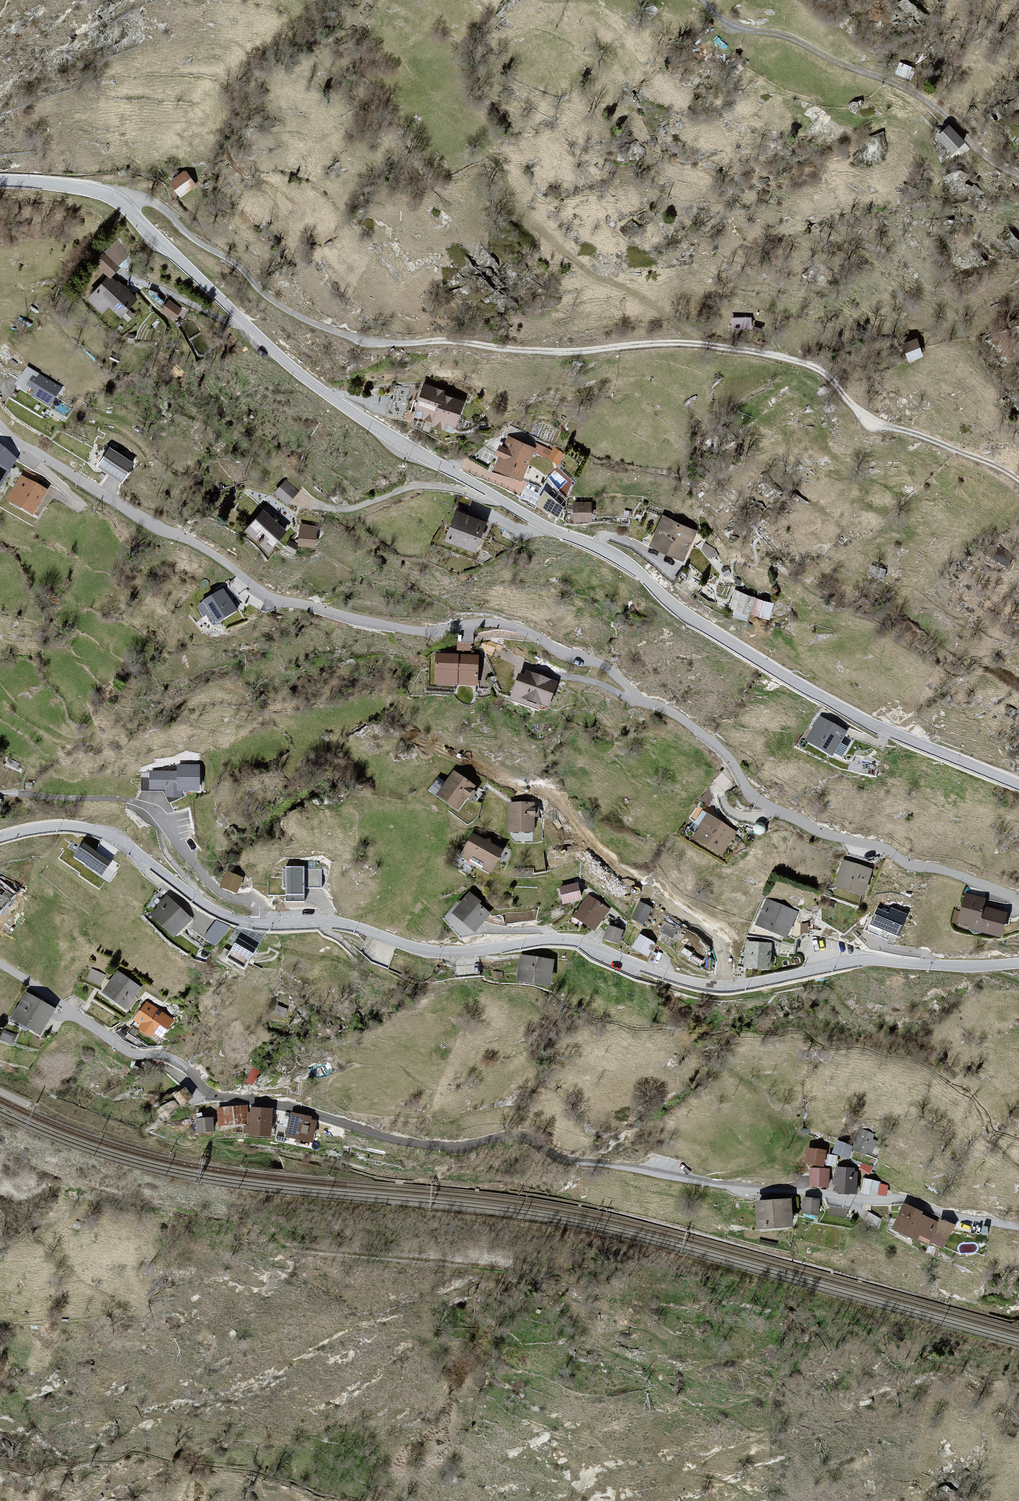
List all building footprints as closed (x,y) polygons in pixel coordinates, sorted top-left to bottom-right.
[(914,69),(900,64),(896,73),(911,79),(914,69)] [(949,127),(936,138),(951,156),(964,145),(949,127)] [(195,186),(185,172),(170,182),(180,196),(195,186)] [(119,267),(106,255),(97,264),(110,277),(119,267)] [(116,286),(108,278),(88,299),(103,313),(110,306),(120,316),(122,315),(128,321),(134,315),(127,309),(136,299),(118,283),(116,286)] [(181,309),(169,301),(162,311),(174,319),(181,309)] [(752,320),(730,319),(729,331),(752,332),(752,320)] [(920,344),(903,350),(908,364),(925,358),(920,344)] [(49,404),(60,387),(29,367),(18,384),(49,404)] [(444,392),(425,385),(416,409),(424,412),(422,419),(432,423),(432,425),(443,429),(446,422),(455,426),(463,403),(442,395),(444,392)] [(406,404),(391,399),(387,413),(402,418),(406,404)] [(521,480),(535,449),(509,437),(504,448),(500,447),(497,454),(501,456),(495,469),(521,480)] [(0,446),(0,485),(16,459),(0,446)] [(564,454),(550,446),(547,450),(552,453),(549,459),(558,464),(564,454)] [(133,464),(110,449),(99,467),(122,482),(133,464)] [(32,513),(46,490),(34,484),(38,478),(25,471),(8,500),(32,513)] [(298,492),(286,481),(275,493),(287,504),(298,492)] [(563,507),(544,491),(536,506),(559,518),(563,507)] [(591,503),(574,504),(574,521),(591,521),(591,503)] [(285,532),(264,513),(247,531),(268,551),(285,532)] [(485,523),(458,513),(447,540),(475,550),(485,523)] [(694,532),(664,518),(652,545),(682,559),(694,532)] [(316,528),(301,525),(300,545),(315,547),(316,528)] [(753,599),(736,592),(730,607),(748,614),(753,599)] [(231,612),(220,595),(198,609),(209,626),(231,612)] [(773,604),(756,599),(752,613),(768,618),(773,604)] [(472,651),(472,642),(459,642),(459,651),(472,651)] [(475,663),(432,659),(430,685),(473,689),(475,663)] [(546,711),(554,687),(518,674),(510,697),(546,711)] [(832,753),(845,732),(820,718),(808,739),(832,753)] [(199,790),(199,766),(178,766),(178,772),(150,772),(150,779),(142,779),(142,790),(162,791),(169,804),(185,795),(182,790),(199,790)] [(454,812),(470,791),(453,777),(436,798),(454,812)] [(531,833),(532,807),(512,805),(510,831),(531,833)] [(721,856),(734,834),(707,818),(694,840),(721,856)] [(498,853),(472,838),(461,857),(488,872),(498,853)] [(73,858),(100,876),(110,863),(74,839),(68,847),(76,853),(73,858)] [(102,841),(98,849),(112,858),(117,850),(102,841)] [(861,898),(870,872),(844,863),(835,889),(861,898)] [(321,888),(321,869),(268,868),(268,895),(285,896),(285,901),(302,901),(303,888),(321,888)] [(222,886),(237,892),(242,879),(227,873),(222,886)] [(0,883),(0,913),(15,894),(0,883)] [(580,899),(577,884),(560,888),(564,903),(580,899)] [(958,924),(1000,936),(1006,914),(983,907),(985,900),(966,895),(958,924)] [(473,934),(489,914),(468,897),(452,918),(473,934)] [(607,910),(589,897),(576,916),(594,928),(607,910)] [(172,939),(190,922),(168,900),(151,917),(172,939)] [(785,937),(795,915),(768,902),(757,925),(785,937)] [(651,908),(640,903),(633,918),(644,923),(651,908)] [(888,913),(878,909),(868,931),(887,939),(890,933),(898,936),(906,915),(890,909),(888,913)] [(216,918),(205,937),(218,945),(229,926),(216,918)] [(605,938),(618,942),(622,931),(609,927),(605,938)] [(647,955),(654,943),(641,935),(633,947),(647,955)] [(255,949),(238,939),(227,958),(244,968),(255,949)] [(745,966),(769,968),(770,944),(746,943),(745,966)] [(517,981),(548,988),(553,964),(522,958),(517,981)] [(90,969),(83,981),(99,990),(105,978),(90,969)] [(117,971),(98,993),(121,1013),(140,991),(117,971)] [(6,1021),(36,1041),(54,1013),(23,994),(6,1021)] [(157,1042),(173,1023),(146,1001),(130,1022),(138,1028),(134,1032),(145,1040),(148,1036),(157,1042)] [(192,1098),(185,1089),(175,1096),(182,1105),(192,1098)] [(245,1107),(219,1110),(221,1125),(247,1122),(245,1107)] [(269,1135),(271,1110),(251,1108),(250,1134),(269,1135)] [(309,1118),(292,1114),(287,1136),(311,1142),(316,1122),(309,1120),(309,1118)] [(212,1118),(197,1119),(197,1131),(213,1130),(212,1118)] [(874,1135),(863,1130),(858,1130),(855,1139),(856,1142),(853,1149),(865,1153),(867,1151),(871,1153),(876,1142),(872,1140),(874,1135)] [(852,1147),(837,1141),(833,1152),(848,1158),(852,1147)] [(808,1149),(806,1162),(823,1166),(826,1152),(808,1149)] [(837,1157),(828,1155),(827,1164),(835,1165),(837,1157)] [(837,1192),(856,1193),(857,1172),(854,1172),(854,1168),(837,1168),(836,1178),(833,1178),(833,1183),(837,1183),(837,1192)] [(810,1184),(827,1185),(828,1170),(811,1169),(810,1184)] [(879,1183),(865,1180),(862,1192),(877,1195),(877,1194),(886,1196),(888,1186),(878,1184),(879,1183)] [(818,1200),(804,1198),(803,1212),(817,1214),(818,1200)] [(789,1201),(757,1204),(759,1226),(791,1224),(789,1201)] [(921,1212),(904,1205),(894,1228),(916,1238),(918,1233),(930,1238),(937,1223),(920,1215),(921,1212)] [(847,1210),(830,1207),(829,1213),(846,1217),(847,1210)] [(880,1219),(868,1213),(865,1218),(877,1225),(880,1219)] [(954,1225),(940,1220),(937,1234),(935,1233),(931,1242),(943,1247),(947,1238),(954,1225)]
